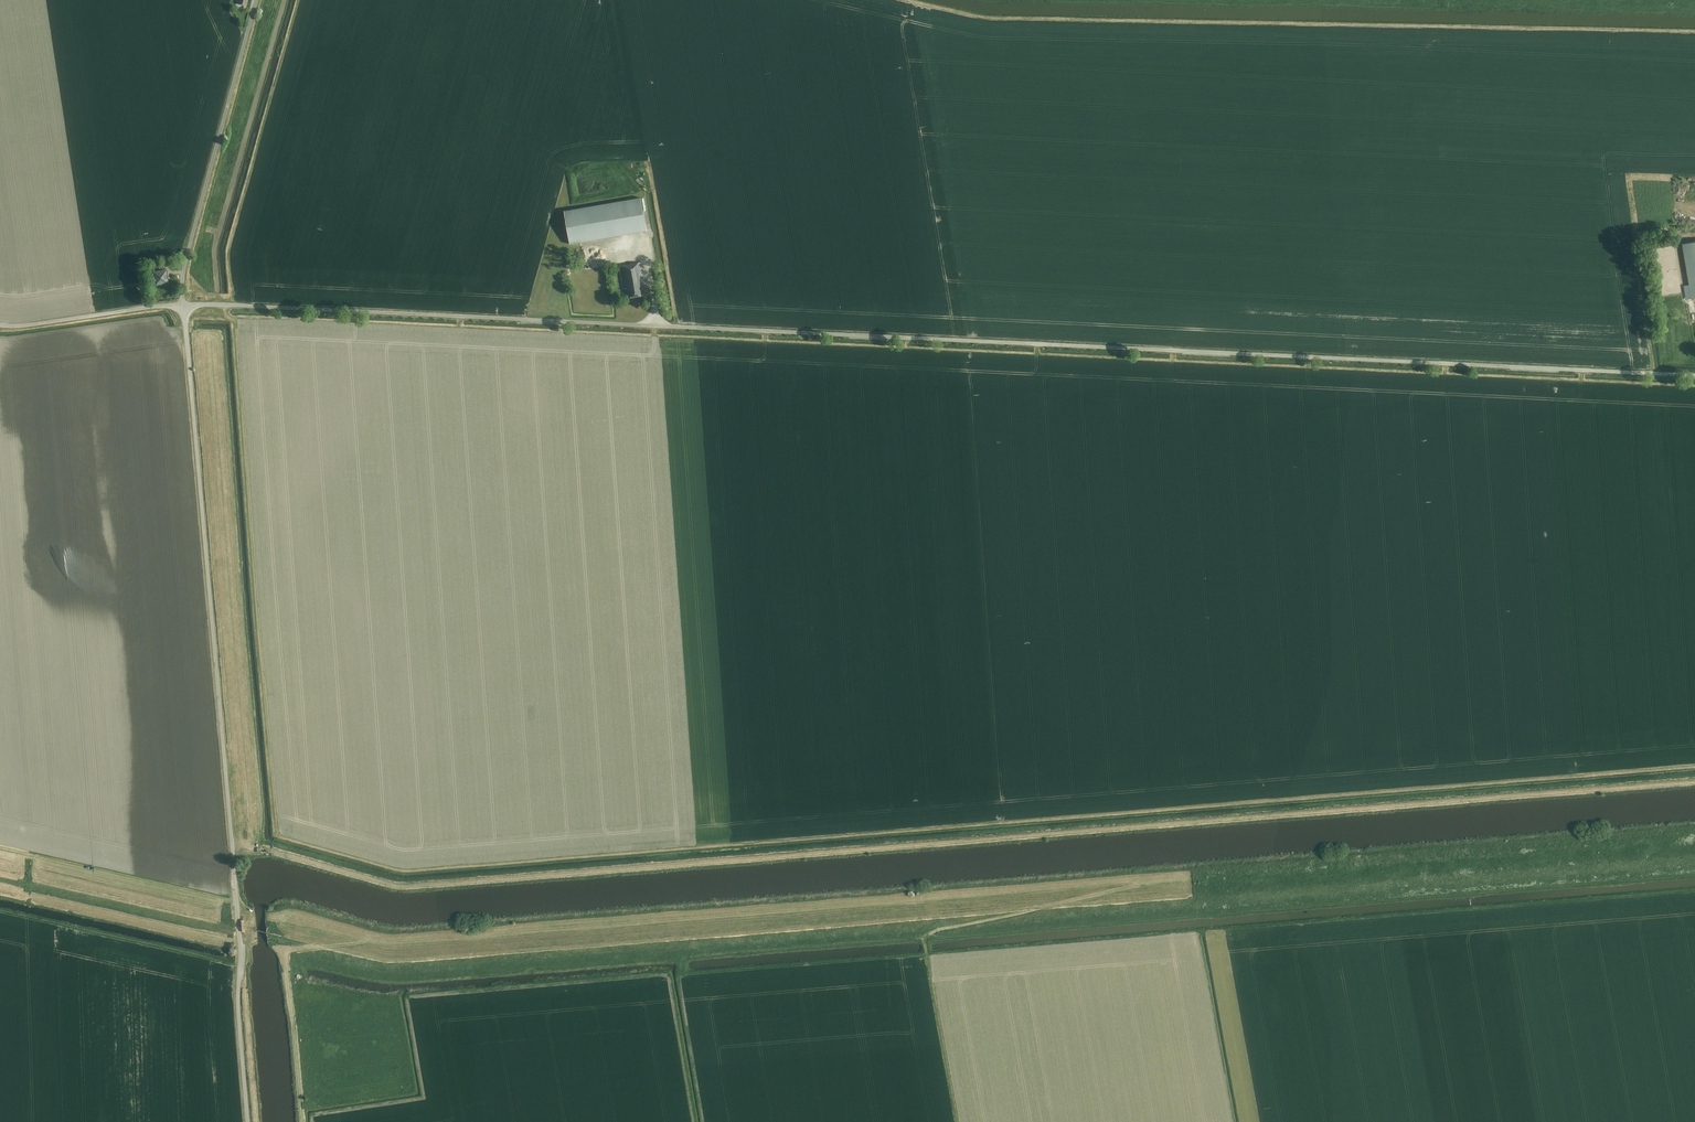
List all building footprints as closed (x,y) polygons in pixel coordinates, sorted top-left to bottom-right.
[(564,212),(570,246),(646,232),(641,198),(564,212)] [(1694,298),(1694,242),(1682,245),(1692,299),(1694,298)] [(642,284),(646,284),(642,263),(631,264),(631,263),(628,263),(628,265),(619,267),(624,289),(626,288),(628,298),(644,296),(642,284)] [(154,284),(167,282),(165,270),(152,272),(154,284)]
